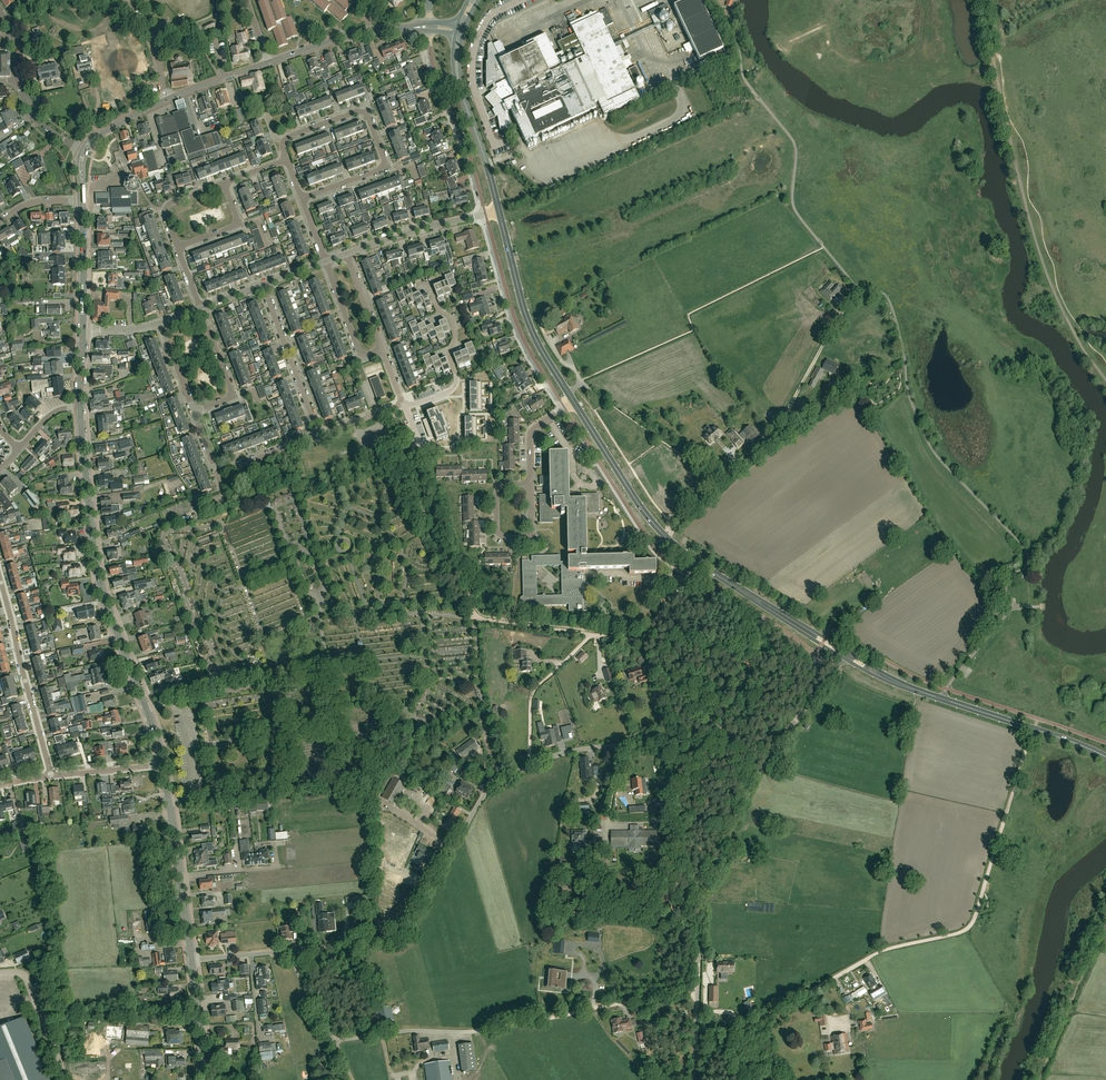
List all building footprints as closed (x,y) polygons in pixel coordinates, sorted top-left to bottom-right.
[(260,3),(259,3),(268,31),(273,29),(279,47),(289,44),(287,39),(298,36),(292,17),(287,18),(280,0),(259,0),(260,3)] [(325,12),(328,8),(342,21),(348,14),(345,11),(353,2),(351,0),(312,0),(325,12)] [(723,49),(718,38),(700,0),(688,0),(674,7),(691,42),(683,46),(686,53),(694,50),(699,61),(715,53),(718,59),(726,55),(723,49)] [(487,96),(485,98),(494,109),(492,111),(495,117),(497,117),(500,131),(510,129),(507,113),(520,107),(523,113),(513,117),(525,142),(534,138),(559,126),(561,129),(562,129),(563,132),(568,130),(567,127),(597,112),(601,110),(604,115),(624,106),(638,99),(635,91),(628,77),(624,69),(629,67),(625,58),(624,56),(623,56),(623,55),(624,54),(620,45),(615,48),(619,56),(621,56),(621,57),(619,58),(599,15),(598,14),(595,12),(570,24),(571,28),(574,35),(576,38),(562,45),(567,55),(564,56),(565,58),(558,61),(545,35),(526,44),(522,43),(522,46),(505,54),(500,42),(493,45),(499,57),(497,57),(499,62),(506,78),(507,80),(495,85),(494,83),(506,78),(496,57),(498,57),(491,43),(488,45),(488,61),(486,62),(486,87),(492,84),(494,88),(490,91),(491,93),(487,96)] [(666,13),(664,13),(662,13),(660,15),(659,16),(658,18),(659,20),(660,22),(661,23),(664,24),(666,23),(668,22),(669,20),(669,18),(669,16),(668,15),(666,13)] [(188,24),(184,18),(178,21),(181,28),(188,24)] [(159,36),(171,29),(166,20),(157,25),(158,26),(155,28),(159,36)] [(208,31),(214,28),(216,25),(215,23),(212,22),(205,24),(203,27),(204,29),(204,30),(208,31)] [(244,51),(242,44),(250,42),(248,32),(236,34),(237,39),(236,39),(238,46),(231,48),(233,55),(232,55),(234,63),(239,61),(239,60),(249,58),(248,50),(244,51)] [(402,41),(392,45),(395,54),(396,57),(400,56),(399,53),(406,50),(402,41)] [(103,52),(107,65),(121,61),(115,43),(101,47),(103,52)] [(392,45),(381,49),(384,58),(395,54),(397,59),(396,57),(395,54),(392,45)] [(353,51),(357,62),(363,59),(365,64),(371,62),(368,54),(362,56),(360,49),(353,51)] [(350,64),(357,62),(353,51),(346,53),(349,61),(343,63),(346,70),(352,68),(350,64)] [(10,54),(0,54),(0,77),(11,77),(10,54)] [(328,67),(336,64),(333,54),(325,56),(328,67)] [(80,61),(76,62),(78,72),(93,68),(90,58),(87,59),(86,56),(79,58),(80,61)] [(136,63),(136,61),(133,62),(131,57),(127,58),(130,66),(136,63)] [(317,77),(321,76),(323,80),(325,79),(325,81),(328,79),(326,73),(324,68),(324,66),(319,68),(316,59),(308,62),(311,71),(315,70),(317,77)] [(176,65),(176,61),(168,62),(173,87),(188,85),(187,78),(192,77),(190,62),(176,65)] [(53,87),(52,80),(60,79),(57,64),(38,68),(40,82),(46,81),(47,88),(53,87)] [(409,79),(418,76),(414,65),(405,68),(409,79)] [(633,80),(640,77),(636,67),(629,70),(633,80)] [(293,73),(291,68),(284,70),(287,79),(291,78),(292,82),(298,80),(296,72),(293,73)] [(265,89),(261,72),(250,74),(250,76),(240,79),(242,87),(252,84),(254,92),(265,89)] [(418,76),(409,79),(413,90),(422,86),(418,76)] [(290,84),(283,87),(284,88),(285,94),(286,93),(288,99),(297,96),(293,85),(290,84)] [(355,87),(358,96),(365,94),(361,85),(355,87)] [(6,87),(0,88),(0,99),(3,99),(3,97),(9,96),(8,91),(7,91),(6,87)] [(352,99),(358,96),(355,87),(348,90),(352,99)] [(345,101),(352,99),(348,90),(342,92),(345,101)] [(220,106),(229,103),(225,91),(216,94),(220,106)] [(406,98),(413,95),(411,91),(405,94),(405,93),(397,96),(399,100),(406,98)] [(338,104),(345,101),(342,92),(335,95),(338,104)] [(419,111),(429,107),(427,100),(419,103),(417,97),(416,94),(413,95),(406,98),(407,101),(410,100),(412,106),(416,104),(419,111)] [(183,97),(175,100),(178,110),(187,107),(183,97)] [(210,105),(208,97),(198,100),(202,112),(212,109),(214,115),(218,114),(215,104),(210,105)] [(322,100),(325,109),(332,106),(329,97),(322,100)] [(394,98),(387,101),(385,98),(376,101),(379,108),(388,105),(388,104),(395,102),(394,98)] [(319,111),(315,102),(314,99),(311,100),(313,103),(309,104),(312,114),(319,111)] [(319,111),(325,109),(322,100),(315,102),(319,111)] [(309,104),(308,101),(305,102),(306,106),(302,107),(306,116),(312,114),(309,104)] [(306,116),(302,107),(296,109),(295,107),(293,108),(292,105),(290,106),(291,109),(293,115),(297,113),(299,119),(306,116)] [(381,115),(390,111),(388,105),(379,108),(381,115)] [(429,107),(419,111),(421,117),(414,120),(416,126),(426,122),(424,117),(432,114),(429,107)] [(0,114),(0,119),(2,118),(4,122),(5,123),(15,119),(16,118),(14,113),(13,114),(11,109),(0,114)] [(185,110),(172,114),(173,116),(179,134),(181,133),(186,148),(185,148),(189,160),(206,154),(205,151),(200,138),(195,139),(185,110)] [(384,121),(393,118),(390,111),(381,115),(384,121)] [(162,117),(156,119),(159,129),(165,150),(164,150),(168,164),(170,170),(189,164),(188,160),(186,161),(178,135),(178,134),(179,134),(173,116),(171,116),(168,115),(167,116),(164,121),(163,121),(162,118),(162,117)] [(393,118),(384,121),(386,128),(395,124),(393,118)] [(0,126),(0,129),(2,132),(9,129),(8,128),(17,124),(15,119),(5,123),(0,126)] [(253,131),(261,128),(259,121),(251,124),(253,131)] [(353,124),(357,133),(364,131),(360,122),(353,124)] [(141,136),(150,133),(147,123),(138,126),(141,136)] [(350,136),(357,133),(353,124),(347,127),(350,136)] [(391,141),(400,138),(398,131),(400,131),(400,132),(408,129),(406,125),(396,128),(397,131),(389,134),(391,141)] [(218,132),(200,138),(205,151),(218,147),(218,149),(227,146),(226,144),(221,126),(217,128),(218,132)] [(344,138),(350,136),(347,127),(340,129),(344,138)] [(433,141),(443,137),(441,131),(433,133),(431,127),(424,130),(426,136),(430,135),(433,141)] [(261,128),(253,131),(247,133),(248,136),(254,134),(256,137),(263,134),(261,128)] [(344,138),(340,129),(333,132),(337,141),(338,143),(339,143),(341,142),(340,140),(344,138)] [(125,144),(130,143),(131,142),(130,139),(129,139),(127,132),(120,134),(122,142),(124,141),(125,144)] [(321,136),(324,146),(331,143),(328,134),(321,136)] [(318,148),(324,146),(321,136),(314,139),(318,148)] [(433,141),(428,143),(433,155),(440,152),(438,147),(446,144),(443,137),(433,141)] [(394,148),(403,144),(400,138),(391,141),(394,148)] [(311,150),(318,148),(314,139),(308,141),(311,150)] [(260,150),(259,150),(268,147),(267,143),(268,143),(267,140),(266,140),(257,143),(258,147),(256,148),(257,151),(255,152),(260,150)] [(20,147),(18,145),(16,141),(13,143),(9,146),(6,142),(0,145),(0,148),(1,149),(5,147),(8,150),(13,159),(22,153),(19,148),(20,147)] [(305,153),(311,150),(308,141),(301,144),(305,153)] [(130,153),(135,152),(135,149),(132,149),(130,143),(125,144),(123,144),(125,151),(129,150),(130,153)] [(298,155),(305,153),(301,144),(294,146),(298,155)] [(396,154),(405,151),(403,144),(394,148),(396,154)] [(272,152),(270,149),(269,150),(268,147),(259,150),(260,150),(255,152),(256,155),(261,153),(262,157),(271,154),(270,153),(272,152)] [(153,151),(143,153),(148,173),(159,170),(155,160),(153,151)] [(236,156),(239,166),(246,163),(245,161),(248,160),(245,151),(242,152),(243,154),(236,156)] [(405,151),(396,154),(395,155),(396,158),(397,158),(398,158),(399,161),(410,157),(412,160),(420,157),(418,152),(410,155),(409,153),(407,154),(405,151)] [(132,163),(140,161),(139,158),(136,158),(135,152),(130,153),(127,154),(129,161),(131,160),(132,163)] [(365,155),(368,164),(375,162),(371,152),(365,155)] [(252,167),(257,165),(252,153),(248,154),(252,167)] [(361,167),(368,164),(365,155),(358,157),(361,167)] [(233,168),(239,166),(236,156),(229,159),(233,168)] [(31,161),(29,157),(23,159),(25,163),(27,162),(28,166),(30,170),(33,168),(35,172),(39,170),(40,173),(44,171),(43,168),(41,162),(42,162),(41,161),(42,161),(41,158),(40,158),(40,157),(31,161)] [(355,169),(361,167),(358,157),(351,160),(355,169)] [(447,171),(458,167),(456,160),(448,163),(446,157),(438,160),(441,166),(445,164),(447,171)] [(15,170),(24,165),(20,159),(12,164),(15,170)] [(226,170),(233,168),(229,159),(223,161),(226,170)] [(140,161),(132,163),(133,166),(131,167),(132,172),(134,171),(135,176),(138,175),(140,180),(147,178),(149,177),(144,160),(140,161)] [(348,172),(355,169),(351,160),(345,162),(348,172)] [(219,173),(226,170),(223,161),(216,164),(219,173)] [(556,172),(570,167),(568,162),(554,168),(556,172)] [(213,175),(219,173),(216,164),(210,166),(213,175)] [(332,167),(335,176),(342,174),(339,164),(332,167)] [(567,175),(581,170),(580,165),(565,170),(567,175)] [(206,178),(213,175),(210,166),(203,168),(206,178)] [(329,179),(335,176),(332,167),(326,169),(329,179)] [(458,167),(447,171),(450,177),(445,179),(449,190),(457,188),(455,182),(457,181),(456,178),(455,178),(454,176),(461,173),(458,167)] [(199,180),(206,178),(203,168),(196,171),(199,180)] [(319,172),(318,169),(316,170),(317,172),(312,174),(316,184),(322,181),(319,172)] [(322,181),(329,179),(326,169),(319,172),(322,181)] [(193,177),(191,170),(185,172),(185,175),(182,176),(185,185),(192,183),(190,178),(193,177)] [(157,181),(150,184),(153,189),(156,188),(157,192),(163,190),(164,190),(162,184),(161,180),(159,174),(154,176),(157,181)] [(170,174),(166,175),(167,179),(165,179),(166,183),(162,184),(164,190),(163,190),(164,193),(172,191),(170,184),(173,183),(171,176),(170,174)] [(316,184),(312,174),(305,177),(309,186),(316,184)] [(185,185),(182,176),(175,178),(174,175),(171,176),(173,183),(176,182),(178,187),(185,185)] [(18,189),(21,187),(18,183),(15,177),(9,181),(11,183),(6,186),(7,187),(6,188),(8,191),(9,190),(13,197),(20,193),(18,189)] [(274,186),(281,183),(279,177),(271,179),(272,183),(268,185),(269,188),(274,186)] [(391,180),(394,189),(395,189),(395,191),(398,190),(397,188),(401,186),(402,189),(409,186),(407,180),(403,181),(401,177),(398,178),(398,177),(391,180)] [(387,191),(394,189),(391,180),(384,182),(387,191)] [(134,190),(137,189),(137,185),(135,181),(132,181),(129,183),(128,187),(129,188),(130,190),(134,190)] [(269,188),(268,185),(267,182),(260,184),(263,190),(266,189),(269,188)] [(381,194),(387,191),(384,182),(377,185),(381,194)] [(276,193),(284,190),(281,183),(274,186),(276,193)] [(377,195),(381,194),(377,185),(371,187),(374,196),(375,196),(376,199),(378,198),(377,195)] [(371,187),(364,189),(368,199),(368,198),(369,201),(372,200),(371,198),(374,196),(371,187)] [(131,206),(131,192),(130,190),(129,188),(111,189),(108,189),(109,194),(96,194),(96,205),(102,204),(102,208),(112,208),(131,208),(131,206)] [(241,199),(251,195),(248,188),(239,192),(241,199)] [(452,206),(457,205),(457,204),(467,202),(465,193),(461,193),(460,188),(457,188),(449,190),(451,199),(455,198),(455,201),(451,202),(452,206)] [(361,201),(368,199),(364,189),(357,192),(361,201)] [(286,196),(284,190),(276,193),(273,194),(274,197),(277,196),(278,199),(286,196)] [(347,196),(344,197),(348,209),(352,208),(351,206),(354,204),(354,203),(350,193),(346,194),(347,196)] [(244,205),(253,202),(251,195),(241,199),(244,205)] [(340,197),(337,198),(340,206),(341,209),(345,208),(345,210),(348,209),(344,197),(341,198),(340,197)] [(253,202),(244,205),(246,212),(255,209),(253,202)] [(331,202),(324,205),(329,218),(332,217),(330,211),(333,210),(331,202)] [(283,213),(291,210),(289,203),(281,206),(283,213)] [(363,203),(360,204),(362,212),(372,208),(371,205),(370,204),(368,205),(364,206),(363,203)] [(413,210),(415,218),(422,217),(419,203),(416,204),(417,209),(413,210)] [(422,203),(419,203),(422,217),(429,215),(427,207),(423,208),(422,203)] [(324,205),(317,207),(320,215),(324,213),(326,219),(329,218),(324,205)] [(393,215),(395,223),(402,221),(399,210),(398,208),(396,209),(397,214),(393,215)] [(402,210),(399,210),(402,221),(409,220),(407,212),(406,212),(403,213),(402,209),(402,210)] [(291,210),(283,213),(286,220),(294,217),(291,210)] [(139,215),(142,222),(143,221),(145,225),(154,222),(155,222),(155,221),(154,218),(153,218),(152,215),(148,216),(147,212),(139,215)] [(42,215),(42,214),(31,215),(32,222),(35,222),(36,226),(40,225),(40,221),(42,221),(42,220),(45,220),(45,215),(42,215)] [(372,223),(372,224),(375,231),(382,228),(377,217),(377,215),(373,216),(376,222),(372,223)] [(351,227),(347,228),(348,232),(349,233),(352,232),(354,237),(355,238),(358,237),(358,236),(361,235),(356,221),(354,216),(350,218),(352,223),(353,222),(355,227),(351,229),(351,227)] [(380,216),(377,217),(382,228),(388,226),(385,218),(382,219),(381,216),(380,216)] [(268,219),(266,220),(265,220),(267,225),(268,225),(269,229),(275,227),(273,223),(270,224),(268,219)] [(14,224),(19,232),(22,230),(23,232),(27,240),(33,237),(29,229),(27,226),(25,227),(21,220),(14,224)] [(69,220),(60,220),(60,222),(54,222),(52,222),(52,223),(47,223),(47,228),(53,228),(53,226),(54,226),(54,227),(60,227),(60,226),(69,225),(69,220)] [(347,227),(344,220),(341,221),(338,222),(339,225),(342,224),(343,228),(347,227)] [(356,221),(361,235),(363,234),(364,235),(368,233),(367,232),(367,230),(365,226),(364,224),(361,225),(359,220),(356,221)] [(155,224),(154,222),(145,225),(147,232),(157,229),(156,228),(157,228),(157,227),(156,224),(155,224)] [(291,232),(299,229),(296,222),(288,225),(290,230),(286,232),(287,235),(291,233),(291,232)] [(331,225),(324,227),(326,231),(326,232),(328,231),(330,230),(331,233),(330,234),(329,234),(328,235),(328,236),(329,239),(330,239),(333,246),(340,244),(336,233),(335,233),(332,224),(331,225)] [(2,232),(10,245),(19,240),(14,232),(12,233),(8,228),(2,232)] [(45,232),(45,229),(39,229),(39,237),(40,237),(40,245),(53,245),(53,252),(60,252),(60,249),(64,249),(64,234),(60,235),(60,232),(53,233),(47,233),(47,234),(46,234),(46,232),(45,232)] [(148,239),(159,235),(157,229),(147,232),(150,238),(148,239)] [(293,238),(301,235),(299,229),(291,232),(291,233),(293,237),(288,239),(289,241),(293,239),(293,238)] [(343,230),(336,233),(340,244),(346,241),(345,238),(347,237),(345,233),(344,233),(343,230)] [(477,242),(473,230),(464,233),(464,234),(456,236),(457,243),(461,242),(460,240),(466,238),(467,245),(468,245),(469,250),(479,247),(477,242)] [(10,245),(2,232),(0,233),(0,242),(3,240),(7,247),(10,245)] [(238,236),(241,246),(248,243),(249,246),(255,244),(251,235),(246,237),(245,234),(238,236)] [(98,235),(98,246),(110,246),(110,241),(110,235),(98,235)] [(152,245),(161,242),(159,235),(148,239),(151,245),(152,245)] [(295,245),(304,242),(301,235),(293,238),(293,239),(295,244),(291,245),(292,248),(296,246),(295,245)] [(235,248),(241,246),(238,236),(231,239),(235,248)] [(228,251),(235,248),(231,239),(225,241),(228,251)] [(438,249),(445,247),(443,239),(436,241),(438,249)] [(222,253),(228,251),(225,241),(218,244),(222,253)] [(439,252),(438,249),(436,241),(429,242),(431,250),(435,249),(436,253),(439,252)] [(155,252),(164,248),(161,242),(152,245),(155,252)] [(298,252),(306,249),(304,242),(295,245),(296,246),(297,250),(293,252),(291,252),(292,254),(294,253),(294,254),(298,253),(298,252)] [(215,255),(222,253),(218,244),(212,246),(215,255)] [(416,255),(424,253),(422,244),(414,246),(416,255)] [(209,258),(215,255),(212,246),(205,248),(209,258)] [(276,258),(279,266),(286,264),(283,256),(277,257),(276,253),(277,253),(274,246),(271,247),(275,258),(276,258)] [(417,258),(416,255),(414,246),(407,248),(409,256),(409,258),(406,259),(407,263),(408,266),(411,265),(410,260),(417,258)] [(157,258),(166,255),(164,248),(155,252),(157,258)] [(202,260),(209,258),(205,248),(199,251),(202,260)] [(298,252),(298,253),(300,257),(296,258),(296,261),(301,259),(301,258),(308,255),(306,249),(298,252)] [(399,250),(392,252),(396,266),(400,265),(398,259),(401,259),(399,250)] [(106,251),(106,252),(98,252),(98,261),(112,261),(112,251),(106,251)] [(195,263),(202,260),(199,251),(192,253),(195,263)] [(393,267),(396,266),(392,252),(386,254),(388,262),(391,261),(393,267)] [(294,254),(294,253),(292,254),(292,255),(286,257),(289,263),(292,262),(291,259),(295,257),(294,254)] [(159,265),(169,262),(169,261),(168,258),(168,257),(167,258),(166,255),(157,258),(159,265)] [(269,260),(269,261),(264,262),(262,255),(259,256),(262,263),(263,263),(266,271),(273,269),(269,260)] [(50,266),(61,266),(64,266),(64,256),(50,256),(50,262),(50,266)] [(276,258),(275,258),(271,260),(269,256),(267,257),(269,261),(269,260),(273,269),(279,266),(276,258)] [(470,261),(469,256),(462,258),(465,267),(473,265),(474,272),(485,269),(482,261),(481,261),(481,258),(471,261),(470,261)] [(370,261),(374,259),(374,257),(369,259),(369,260),(362,263),(364,269),(372,266),(372,265),(370,261)] [(112,261),(98,261),(98,270),(105,270),(105,269),(109,269),(108,267),(112,267),(112,261)] [(255,266),(254,261),(247,264),(249,268),(250,268),(253,276),(259,274),(256,265),(255,266)] [(254,261),(255,266),(256,265),(259,274),(266,271),(263,263),(262,263),(258,265),(256,261),(254,261)] [(50,266),(50,262),(39,262),(39,271),(53,271),(53,276),(55,276),(55,285),(64,285),(64,270),(61,270),(61,266),(50,266)] [(162,272),(171,268),(172,268),(172,267),(171,264),(170,264),(169,262),(159,265),(162,272)] [(431,270),(443,268),(441,262),(430,264),(431,270)] [(374,273),(374,272),(372,268),(377,266),(376,264),(372,265),(372,266),(364,269),(367,276),(374,273)] [(222,274),(223,278),(224,277),(227,286),(234,283),(231,275),(230,275),(226,277),(222,266),(220,267),(222,273),(222,274)] [(155,271),(154,267),(150,268),(154,278),(159,275),(158,271),(156,272),(156,271),(155,271)] [(229,272),(230,275),(231,275),(234,283),(240,281),(237,273),(236,273),(232,274),(230,268),(227,269),(229,272)] [(235,269),(236,273),(237,273),(240,281),(247,278),(244,270),(239,272),(237,268),(235,269)] [(485,269),(474,272),(478,282),(470,285),(472,290),(484,287),(482,281),(487,280),(486,277),(487,277),(485,269)] [(377,280),(377,278),(375,274),(379,273),(378,270),(374,272),(374,273),(367,276),(369,282),(377,280)] [(209,278),(210,283),(211,282),(214,291),(221,288),(218,280),(217,280),(216,278),(212,279),(211,277),(210,275),(210,274),(208,275),(209,278)] [(449,288),(456,285),(451,274),(445,277),(446,281),(449,288)] [(122,289),(122,279),(117,279),(117,275),(109,275),(108,286),(116,286),(116,289),(122,289)] [(167,285),(176,282),(174,275),(169,277),(169,276),(164,278),(167,285)] [(215,276),(216,278),(217,280),(218,280),(221,288),(227,286),(224,277),(223,278),(219,279),(218,275),(215,276)] [(379,286),(379,285),(377,281),(382,279),(381,277),(377,278),(377,280),(369,282),(372,289),(379,286)] [(312,289),(320,286),(318,279),(310,282),(309,281),(305,283),(306,285),(310,283),(312,288),(312,289)] [(207,293),(214,291),(211,282),(210,283),(206,284),(205,280),(202,281),(204,285),(207,293)] [(451,293),(449,288),(446,281),(440,284),(445,295),(451,293)] [(832,293),(829,290),(834,285),(830,281),(829,283),(829,284),(827,286),(826,286),(821,292),(831,301),(836,295),(836,294),(838,292),(839,292),(840,291),(837,288),(832,293)] [(170,292),(179,289),(176,282),(167,285),(170,292)] [(379,286),(372,289),(374,296),(382,293),(380,287),(384,286),(383,283),(379,285),(379,286)] [(438,298),(445,295),(440,284),(433,287),(438,298)] [(315,295),(323,292),(320,286),(312,289),(312,288),(307,289),(308,292),(313,290),(314,294),(315,295)] [(289,298),(288,297),(287,292),(291,291),(290,288),(286,290),(286,291),(278,294),(281,301),(289,298)] [(404,293),(402,288),(396,291),(400,302),(407,300),(404,293)] [(119,296),(120,291),(105,289),(105,295),(104,302),(94,301),(93,321),(104,322),(105,313),(109,313),(110,300),(119,301),(119,296)] [(172,299),(181,295),(179,289),(170,292),(172,299)] [(412,295),(413,295),(411,290),(404,293),(407,300),(408,304),(415,302),(412,295)] [(464,301),(473,298),(471,291),(462,294),(464,301)] [(317,302),(325,299),(323,292),(315,295),(314,294),(310,296),(311,298),(312,298),(314,302),(317,301),(317,302)] [(421,297),(419,292),(413,295),(412,295),(415,302),(417,306),(424,304),(421,297)] [(146,316),(156,312),(153,305),(161,302),(158,295),(157,293),(147,296),(148,298),(149,302),(143,305),(146,316)] [(421,297),(424,304),(425,308),(432,306),(428,294),(421,297)] [(181,295),(172,299),(175,304),(179,303),(179,304),(184,302),(181,295)] [(291,303),(289,299),(293,297),(293,295),(288,297),(289,298),(281,301),(283,307),(291,304),(291,303)] [(387,306),(387,305),(385,301),(389,299),(388,297),(384,299),(376,302),(379,309),(387,306)] [(490,315),(484,297),(476,300),(477,302),(469,305),(471,312),(480,310),(482,317),(490,315)] [(320,309),(328,306),(325,299),(317,302),(317,301),(314,302),(312,302),(313,305),(318,303),(319,307),(320,309)] [(251,312),(259,309),(256,302),(248,305),(248,304),(247,305),(246,302),(241,304),(242,306),(244,306),(244,308),(249,307),(251,311),(251,312)] [(291,303),(291,304),(283,307),(286,314),(294,311),(293,310),(292,306),(296,304),(295,302),(291,303)] [(389,313),(389,312),(387,308),(392,306),(391,303),(387,305),(387,306),(379,309),(381,316),(389,313)] [(320,309),(319,307),(315,309),(316,311),(320,310),(322,315),(330,312),(328,306),(320,309)] [(296,316),(294,312),(298,311),(298,308),(296,309),(293,310),(294,311),(286,314),(288,320),(296,317),(296,316)] [(253,318),(261,315),(259,309),(251,312),(251,311),(246,312),(247,315),(251,313),(253,317),(253,318)] [(394,312),(393,310),(389,312),(389,313),(381,316),(384,322),(392,319),(391,318),(390,314),(394,312)] [(218,323),(227,320),(225,313),(220,315),(220,314),(215,316),(218,323)] [(256,325),(264,322),(261,315),(253,318),(253,317),(249,319),(249,321),(254,320),(255,324),(256,324),(256,325)] [(299,324),(298,323),(297,319),(301,317),(300,315),(296,316),(296,317),(288,320),(290,327),(299,324)] [(578,329),(570,315),(552,324),(558,334),(568,329),(570,333),(578,329)] [(326,327),(334,324),(332,317),(324,320),(324,319),(319,321),(320,323),(324,322),(326,326),(326,327)] [(397,319),(396,319),(396,317),(391,318),(392,319),(384,322),(386,329),(394,326),(394,325),(392,321),(397,319)] [(50,330),(59,329),(58,322),(53,322),(53,318),(38,319),(31,319),(32,330),(39,330),(39,324),(48,323),(49,326),(50,326),(50,330)] [(220,330),(229,326),(227,320),(218,323),(220,330)] [(441,327),(443,334),(450,331),(445,320),(439,322),(440,327),(441,327)] [(301,331),(299,325),(303,324),(302,321),(298,323),(299,324),(290,327),(293,334),(301,331)] [(417,326),(416,321),(409,324),(413,335),(420,333),(417,326)] [(258,331),(266,328),(264,322),(256,325),(256,324),(255,324),(251,326),(252,328),(256,326),(258,330),(258,331)] [(492,326),(491,322),(481,325),(483,331),(489,330),(491,335),(501,332),(498,324),(492,326)] [(397,332),(396,331),(395,327),(399,326),(398,323),(394,325),(394,326),(386,329),(389,335),(397,332)] [(425,328),(426,328),(424,323),(417,326),(420,333),(422,337),(428,335),(425,328)] [(329,333),(337,330),(334,324),(326,327),(326,326),(322,327),(323,330),(327,328),(328,333),(329,333)] [(434,330),(434,329),(433,325),(426,328),(425,328),(428,335),(430,339),(437,337),(434,330)] [(223,336),(232,333),(229,326),(220,330),(223,336)] [(445,339),(443,334),(441,327),(440,327),(434,329),(434,330),(437,337),(438,341),(445,339)] [(261,338),(269,335),(266,328),(258,331),(258,330),(253,332),(254,334),(259,333),(260,337),(261,338)] [(48,338),(60,337),(59,329),(50,330),(44,330),(44,334),(47,334),(48,338)] [(331,340),(339,337),(337,330),(329,333),(328,333),(324,334),(325,336),(329,335),(331,339),(331,340)] [(397,332),(389,335),(391,342),(399,339),(397,334),(402,332),(401,330),(396,331),(397,332)] [(225,343),(234,340),(232,333),(223,336),(225,343)] [(308,343),(307,342),(306,338),(310,336),(309,334),(305,335),(305,336),(297,339),(300,346),(308,343)] [(261,338),(260,337),(256,339),(258,345),(263,343),(263,345),(271,342),(269,335),(261,338)] [(148,349),(157,345),(155,339),(152,341),(151,337),(145,338),(146,342),(148,349)] [(334,347),(342,344),(339,337),(331,340),(331,339),(327,341),(328,343),(332,342),(333,346),(334,347)] [(494,346),(497,345),(500,354),(510,351),(507,342),(502,343),(501,339),(493,341),(494,346)] [(234,340),(225,343),(228,349),(228,352),(234,349),(238,348),(237,347),(234,340)] [(308,344),(313,343),(312,340),(307,342),(308,343),(300,346),(302,353),(310,350),(310,348),(308,344)] [(562,345),(561,343),(556,346),(561,356),(566,353),(565,352),(568,350),(569,352),(574,349),(571,344),(569,340),(564,343),(562,345)] [(14,343),(14,341),(11,342),(12,350),(25,349),(24,342),(14,343)] [(108,350),(109,342),(107,341),(96,341),(96,349),(108,350)] [(404,352),(404,351),(402,347),(406,346),(406,343),(405,344),(404,341),(395,345),(396,348),(394,349),(396,355),(404,352)] [(469,357),(476,354),(471,343),(464,345),(466,350),(469,357)] [(334,347),(333,346),(329,347),(330,350),(331,349),(334,348),(336,352),(336,353),(344,350),(342,344),(334,347)] [(151,355),(160,352),(157,345),(148,349),(151,355)] [(242,348),(244,353),(247,352),(249,355),(252,354),(250,350),(248,346),(242,348)] [(48,357),(61,356),(60,347),(47,348),(48,357)] [(313,356),(312,355),(311,351),(315,349),(314,347),(310,348),(310,350),(302,353),(305,359),(313,356)] [(266,359),(274,356),(271,349),(263,352),(263,351),(259,353),(260,355),(264,354),(266,358),(266,359)] [(336,352),(332,353),(332,354),(331,354),(332,356),(337,355),(339,360),(347,357),(344,350),(336,353),(336,352)] [(407,359),(406,358),(405,354),(409,352),(408,350),(404,351),(404,352),(396,355),(399,362),(407,359)] [(471,361),(469,357),(466,350),(460,352),(464,364),(471,361)] [(153,362),(162,358),(160,352),(151,355),(153,362)] [(234,353),(230,354),(232,362),(241,358),(244,357),(243,355),(240,356),(239,352),(234,353)] [(458,366),(464,364),(460,352),(453,355),(458,366)] [(305,359),(307,366),(315,363),(313,358),(318,356),(317,353),(312,355),(313,356),(305,359)] [(430,359),(431,359),(429,354),(422,357),(426,368),(433,366),(430,359)] [(268,365),(276,362),(274,356),(266,359),(266,358),(261,360),(262,362),(266,360),(268,364),(268,365)] [(407,361),(411,359),(410,356),(406,358),(407,359),(399,362),(401,369),(409,366),(409,365),(407,361)] [(442,368),(439,361),(437,356),(431,359),(430,359),(433,366),(435,370),(442,368)] [(156,368),(165,365),(162,358),(153,362),(156,368)] [(235,368),(244,365),(241,358),(232,362),(235,368)] [(442,368),(443,372),(450,369),(446,358),(439,361),(442,368)] [(828,360),(824,368),(833,373),(838,366),(828,360)] [(62,362),(45,363),(45,370),(52,369),(56,369),(57,370),(59,369),(58,368),(62,368),(62,362)] [(271,372),(279,369),(276,362),(268,365),(268,364),(264,366),(265,368),(269,367),(270,371),(271,372)] [(412,372),(411,371),(410,367),(414,365),(413,363),(409,365),(409,366),(401,369),(404,375),(412,372)] [(158,375),(167,372),(165,365),(156,368),(158,375)] [(237,375),(246,371),(244,365),(235,368),(237,375)] [(94,371),(93,379),(100,379),(100,382),(105,382),(105,379),(111,379),(111,375),(112,376),(113,366),(110,366),(100,366),(99,371),(94,371)] [(515,383),(526,375),(521,366),(511,372),(514,376),(513,376),(511,378),(515,383)] [(822,381),(826,374),(823,373),(824,371),(816,367),(810,378),(813,379),(809,385),(814,388),(819,379),(822,381)] [(318,377),(318,376),(317,376),(316,372),(320,370),(319,368),(315,369),(315,370),(308,373),(310,380),(318,377)] [(271,372),(270,371),(266,373),(267,375),(271,373),(273,378),(281,375),(279,369),(271,372)] [(503,377),(501,373),(498,369),(494,372),(499,380),(503,377)] [(412,374),(416,372),(415,370),(411,371),(412,372),(404,375),(406,382),(414,379),(414,378),(412,374)] [(240,381),(249,378),(246,371),(237,375),(240,381)] [(161,382),(170,378),(167,372),(158,375),(161,382)] [(320,383),(319,379),(323,377),(322,374),(318,376),(318,377),(310,380),(313,387),(320,384),(320,383)] [(526,375),(515,383),(518,388),(521,387),(523,391),(532,385),(526,375)] [(418,376),(414,378),(414,379),(406,382),(409,389),(417,386),(415,380),(419,379),(419,378),(418,376)] [(377,400),(385,397),(378,377),(370,380),(371,383),(377,400)] [(63,378),(31,381),(32,392),(41,391),(42,399),(54,398),(61,397),(65,397),(63,378)] [(163,388),(172,385),(170,378),(161,382),(163,388)] [(249,378),(240,381),(242,387),(246,386),(247,386),(251,385),(249,378)] [(837,391),(835,389),(840,386),(835,380),(826,386),(832,395),(837,391)] [(280,391),(288,388),(286,381),(278,384),(273,385),(274,388),(279,386),(280,390),(280,391)] [(322,389),(323,389),(321,385),(325,383),(324,381),(320,383),(320,384),(313,387),(315,393),(323,390),(322,389)] [(9,393),(8,389),(12,388),(10,382),(0,385),(0,386),(0,388),(0,396),(9,393)] [(163,388),(161,388),(163,392),(164,391),(165,395),(170,393),(170,394),(175,392),(172,385),(163,388)] [(361,400),(365,398),(360,385),(356,387),(358,393),(361,400)] [(283,398),(291,395),(288,388),(280,391),(280,390),(273,393),(273,394),(276,395),(281,393),(282,397),(283,398)] [(323,392),(328,390),(327,388),(323,389),(322,389),(323,390),(315,393),(317,400),(325,397),(325,396),(323,392)] [(104,391),(99,391),(99,392),(93,393),(94,401),(96,400),(96,402),(100,401),(108,400),(108,397),(105,398),(104,391)] [(352,400),(351,400),(354,409),(361,406),(358,398),(359,398),(357,393),(355,394),(356,398),(352,400)] [(328,403),(328,402),(327,403),(326,398),(330,397),(329,394),(325,396),(325,397),(317,400),(320,406),(328,403)] [(291,395),(283,398),(282,397),(278,399),(279,400),(279,401),(283,399),(285,403),(285,404),(293,401),(291,395)] [(33,407),(36,410),(41,405),(32,396),(25,404),(31,409),(33,407)] [(346,402),(345,403),(347,408),(348,411),(354,409),(351,400),(352,400),(351,396),(350,396),(348,397),(350,401),(346,402)] [(530,398),(522,403),(525,408),(529,405),(531,409),(533,412),(544,405),(539,397),(532,401),(530,398)] [(170,407),(179,404),(177,398),(172,400),(172,399),(168,400),(170,407)] [(330,410),(330,409),(328,405),(333,403),(333,404),(335,403),(334,400),(328,402),(328,403),(320,406),(322,413),(330,410)] [(9,401),(5,402),(3,403),(7,413),(13,411),(11,405),(9,401)] [(295,408),(293,401),(285,404),(285,403),(278,406),(278,408),(280,408),(286,406),(287,410),(288,411),(295,408)] [(804,405),(799,403),(798,405),(798,404),(795,410),(800,412),(804,405)] [(173,414),(182,411),(179,404),(170,407),(173,414)] [(247,419),(252,417),(249,410),(244,411),(242,405),(232,409),(232,408),(228,409),(232,420),(246,415),(247,419)] [(32,416),(21,406),(17,411),(28,421),(32,416)] [(330,410),(322,413),(325,420),(333,417),(331,411),(335,410),(334,407),(330,409),(330,410)] [(290,417),(298,414),(295,408),(288,411),(287,410),(283,412),(284,414),(288,412),(290,416),(290,417)] [(428,418),(422,420),(429,437),(435,435),(437,441),(448,436),(446,430),(449,429),(443,413),(440,414),(438,408),(426,413),(428,418)] [(232,420),(228,409),(224,411),(224,412),(222,413),(215,415),(217,421),(213,423),(216,431),(220,430),(219,425),(232,420)] [(175,421),(184,417),(182,411),(173,414),(175,421)] [(20,424),(22,422),(15,416),(13,414),(10,417),(8,419),(13,424),(12,425),(18,431),(23,426),(20,424)] [(293,424),(300,421),(298,414),(290,417),(290,416),(285,418),(286,421),(291,419),(292,423),(293,424)] [(103,417),(98,418),(99,425),(107,425),(109,424),(113,424),(113,423),(118,422),(117,415),(114,415),(114,417),(109,417),(106,417),(103,417)] [(178,427),(187,424),(184,417),(175,421),(178,427)] [(509,429),(519,428),(519,420),(508,420),(509,429)] [(293,424),(292,423),(288,425),(289,427),(293,426),(295,431),(303,428),(300,421),(293,424)] [(99,429),(98,429),(98,432),(99,432),(100,433),(111,432),(111,435),(117,434),(122,433),(122,429),(116,430),(115,424),(113,424),(109,424),(107,425),(99,425),(99,429)] [(187,424),(178,427),(180,434),(181,436),(185,434),(185,433),(189,431),(187,424)] [(751,441),(758,435),(749,426),(739,435),(743,439),(745,437),(747,439),(748,438),(751,441)] [(704,437),(710,444),(721,434),(715,427),(711,431),(710,430),(707,433),(708,434),(704,437)] [(277,432),(275,428),(268,430),(272,439),(278,437),(276,433),(277,432)] [(509,437),(519,437),(519,428),(509,429),(509,437)] [(66,444),(70,443),(69,439),(71,438),(70,429),(58,431),(59,440),(64,439),(64,440),(64,443),(64,444),(66,444)] [(744,442),(731,429),(726,434),(725,435),(738,447),(744,442)] [(265,442),(272,439),(268,430),(262,433),(265,442)] [(259,444),(265,442),(262,433),(255,435),(259,444)] [(252,447),(259,444),(255,435),(249,438),(252,447)] [(187,438),(182,440),(185,447),(194,443),(192,437),(187,438)] [(509,445),(514,445),(519,445),(519,437),(509,437),(509,445)] [(53,440),(60,447),(66,447),(66,444),(64,444),(64,443),(62,444),(56,438),(53,440)] [(121,452),(132,449),(129,438),(118,441),(118,442),(121,452)] [(245,449),(252,447),(249,438),(242,440),(245,449)] [(239,452),(245,449),(242,440),(235,443),(239,452)] [(48,454),(50,452),(48,450),(51,447),(45,441),(40,447),(48,454)] [(121,452),(118,442),(110,443),(110,444),(95,446),(96,454),(107,453),(107,451),(117,450),(118,452),(121,452)] [(194,443),(185,447),(187,453),(188,453),(197,450),(194,443)] [(232,454),(239,452),(235,443),(229,445),(232,454)] [(225,457),(232,454),(229,445),(223,447),(224,452),(225,457)] [(504,454),(514,454),(514,445),(509,445),(504,445),(504,454)] [(46,457),(48,454),(40,447),(40,446),(39,446),(37,448),(37,449),(38,450),(35,453),(41,458),(43,455),(46,457)] [(197,450),(188,453),(190,460),(199,457),(197,450)] [(520,599),(520,600),(520,601),(521,601),(521,602),(522,602),(522,603),(523,603),(526,603),(526,601),(527,600),(527,603),(527,606),(566,605),(566,604),(569,604),(569,605),(569,610),(569,611),(578,611),(583,611),(582,574),(577,575),(575,575),(575,573),(575,571),(577,571),(586,571),(586,570),(586,569),(629,568),(629,574),(656,574),(656,573),(655,561),(634,562),(633,556),(631,556),(629,556),(591,557),(590,557),(586,557),(585,539),(585,536),(585,525),(585,524),(585,523),(585,513),(598,512),(597,495),(584,496),(584,495),(578,495),(577,495),(577,500),(575,500),(575,497),(575,493),(570,493),(570,496),(570,498),(570,500),(568,500),(567,490),(567,473),(567,452),(550,453),(550,475),(551,497),(540,497),(540,505),(540,509),(540,523),(552,523),(552,518),(559,518),(559,510),(560,510),(561,515),(564,515),(564,510),(568,510),(569,553),(576,552),(576,557),(570,557),(569,558),(569,560),(569,562),(560,562),(560,556),(557,556),(550,556),(531,557),(531,561),(522,561),(523,597),(522,597),(521,597),(521,598),(520,598),(520,599)] [(504,462),(515,462),(514,454),(504,454),(504,462)] [(45,462),(49,468),(60,460),(56,455),(45,462)] [(64,466),(74,465),(73,455),(63,456),(64,466)] [(27,472),(37,461),(32,456),(22,467),(27,472)] [(199,457),(190,460),(193,467),(202,463),(199,457)] [(109,469),(113,469),(112,464),(111,464),(111,459),(108,460),(108,459),(98,460),(99,469),(109,469)] [(515,462),(504,462),(504,471),(515,470),(515,462)] [(202,463),(193,467),(195,473),(204,470),(202,463)] [(436,477),(444,477),(444,467),(436,467),(436,477)] [(453,467),(444,467),(444,477),(449,477),(453,477),(453,467)] [(461,477),(461,472),(461,467),(453,467),(453,477),(461,477)] [(204,470),(195,473),(197,480),(206,476),(204,470)] [(461,482),(470,482),(470,471),(461,472),(461,477),(461,482)] [(470,482),(478,481),(478,471),(470,471),(470,482)] [(478,471),(478,481),(487,481),(487,471),(478,471)] [(113,481),(112,476),(98,478),(99,486),(110,484),(111,490),(123,489),(122,479),(117,480),(113,481)] [(144,476),(133,478),(134,486),(145,485),(144,476)] [(206,476),(197,480),(200,486),(209,483),(206,476)] [(7,488),(11,493),(18,488),(9,477),(1,484),(5,489),(7,488)] [(68,484),(68,477),(60,478),(60,481),(58,481),(58,486),(60,486),(60,494),(72,493),(71,484),(68,484)] [(209,483),(200,486),(202,492),(206,491),(208,491),(211,490),(209,483)] [(41,503),(39,502),(32,493),(30,490),(23,496),(33,509),(41,503)] [(0,493),(0,505),(0,506),(2,506),(4,504),(5,506),(4,507),(7,510),(13,506),(2,492),(1,493),(0,493)] [(463,505),(474,505),(473,497),(463,497),(463,505)] [(110,498),(101,499),(102,515),(112,514),(112,513),(115,513),(115,505),(111,505),(110,498)] [(68,503),(58,504),(58,512),(64,512),(64,517),(80,516),(79,506),(69,507),(68,503)] [(463,514),(474,514),(474,505),(463,505),(463,514)] [(19,509),(15,510),(15,509),(7,512),(8,515),(3,517),(0,518),(0,525),(5,524),(4,520),(17,516),(21,515),(19,509)] [(124,517),(133,515),(131,509),(123,511),(124,517)] [(463,522),(474,522),(474,514),(463,514),(463,522)] [(106,527),(116,525),(115,520),(119,520),(118,515),(114,516),(114,518),(105,519),(106,527)] [(469,530),(479,530),(479,522),(474,522),(463,522),(469,522),(469,530)] [(143,531),(141,528),(139,529),(139,528),(129,532),(131,537),(141,533),(141,532),(143,531)] [(67,533),(66,529),(59,530),(60,537),(65,536),(66,545),(77,544),(76,532),(67,533)] [(116,530),(107,531),(108,538),(117,537),(121,536),(121,532),(124,532),(123,529),(119,529),(119,530),(116,530)] [(469,539),(479,538),(479,530),(469,530),(469,539)] [(14,535),(8,537),(7,533),(6,531),(0,532),(0,534),(0,535),(0,539),(1,542),(9,540),(9,539),(15,538),(20,537),(18,533),(14,535)] [(479,538),(469,539),(469,547),(479,547),(479,538)] [(3,549),(11,546),(9,540),(1,542),(3,549)] [(3,549),(5,555),(13,553),(18,551),(23,550),(23,549),(22,547),(12,549),(11,546),(3,549)] [(65,550),(65,547),(53,548),(53,551),(58,553),(58,554),(64,553),(65,562),(76,561),(74,549),(65,550)] [(107,555),(107,557),(108,557),(108,558),(109,561),(118,560),(117,556),(118,556),(117,553),(121,552),(120,548),(112,549),(112,550),(107,551),(107,555)] [(13,553),(5,555),(7,562),(15,559),(13,553)] [(485,565),(493,564),(493,554),(485,554),(485,565)] [(493,564),(502,564),(502,554),(493,554),(493,564)] [(502,554),(502,564),(510,564),(510,554),(502,554)] [(134,566),(145,564),(148,563),(147,557),(144,558),(133,560),(134,566)] [(9,572),(18,570),(16,563),(8,566),(9,572)] [(70,566),(70,563),(58,564),(58,567),(63,566),(63,570),(69,570),(70,578),(81,577),(79,565),(70,566)] [(125,564),(109,568),(111,576),(120,573),(121,575),(128,574),(127,572),(126,567),(125,564)] [(11,579),(20,577),(18,570),(9,572),(11,579)] [(20,577),(11,579),(13,586),(35,579),(35,577),(31,579),(31,577),(21,580),(20,579),(20,577)] [(127,577),(112,581),(115,588),(125,586),(123,582),(128,580),(127,577)] [(35,579),(13,586),(15,592),(23,590),(22,586),(27,584),(28,585),(31,584),(32,588),(37,587),(35,579)] [(155,587),(154,579),(151,580),(150,579),(134,583),(135,591),(152,588),(152,587),(155,587)] [(69,584),(69,581),(62,582),(62,589),(68,588),(69,595),(73,595),(80,594),(78,583),(69,584)] [(34,599),(39,598),(39,597),(41,597),(39,592),(34,594),(35,595),(27,597),(27,594),(18,596),(20,603),(28,600),(34,599)] [(128,594),(120,597),(120,598),(120,601),(121,601),(122,603),(137,598),(136,597),(135,592),(130,593),(131,596),(129,597),(128,594)] [(122,603),(123,606),(123,607),(123,609),(124,609),(136,606),(135,603),(138,602),(139,602),(143,601),(142,599),(141,596),(136,597),(137,598),(122,603)] [(22,609),(30,607),(28,600),(20,603),(22,609)] [(37,612),(42,611),(46,610),(44,603),(41,604),(40,604),(41,607),(37,609),(37,612)] [(24,616),(32,613),(34,613),(34,610),(31,611),(30,607),(22,609),(24,616)] [(95,614),(94,608),(92,608),(91,607),(87,608),(87,607),(85,607),(85,608),(77,610),(78,613),(80,612),(81,619),(93,617),(93,615),(95,614)] [(145,614),(144,611),(135,614),(138,624),(137,624),(139,629),(149,625),(146,617),(150,615),(149,612),(145,614)] [(32,613),(24,616),(25,622),(38,619),(37,615),(33,616),(32,613)] [(60,618),(52,620),(54,631),(62,630),(60,618)] [(28,634),(36,632),(34,625),(26,627),(28,634)] [(91,641),(100,639),(97,626),(88,627),(91,641)] [(30,640),(42,637),(38,638),(36,632),(28,634),(30,640)] [(151,638),(150,635),(139,639),(138,640),(139,643),(140,643),(141,646),(157,640),(160,639),(159,635),(151,638)] [(80,641),(76,641),(77,644),(88,642),(87,636),(79,638),(80,641)] [(191,642),(188,636),(185,636),(176,637),(177,644),(186,642),(187,646),(191,645),(191,642)] [(32,647),(42,644),(42,641),(42,640),(42,637),(30,640),(32,647)] [(160,639),(157,640),(141,646),(143,649),(142,649),(143,652),(144,652),(151,650),(151,651),(155,650),(155,648),(154,644),(161,642),(160,639)] [(50,642),(42,644),(32,647),(34,654),(42,652),(41,648),(46,646),(49,646),(51,647),(54,646),(53,641),(50,642)] [(73,655),(85,653),(84,645),(71,648),(73,655)] [(98,650),(97,648),(93,649),(94,651),(89,652),(91,661),(104,658),(102,648),(98,650)] [(62,657),(70,655),(69,649),(60,651),(62,657)] [(174,650),(165,652),(166,659),(170,658),(169,656),(175,655),(174,650)] [(526,659),(525,651),(515,651),(515,660),(521,660),(522,671),(530,671),(530,659),(526,659)] [(581,663),(588,656),(583,651),(576,658),(581,663)] [(47,662),(56,659),(57,659),(56,655),(52,656),(50,658),(46,659),(47,659),(42,660),(41,657),(33,659),(34,666),(42,663),(47,662)] [(9,664),(7,657),(0,659),(0,662),(1,666),(9,664)] [(155,663),(154,661),(145,664),(147,671),(157,668),(156,668),(162,665),(161,661),(155,663)] [(36,672),(44,670),(42,663),(34,666),(36,672)] [(9,664),(1,666),(3,672),(11,670),(9,664)] [(641,675),(639,667),(627,671),(630,680),(638,677),(640,683),(650,679),(648,673),(641,675)] [(91,675),(85,676),(85,679),(104,675),(103,672),(102,668),(90,670),(91,675)] [(607,682),(614,680),(610,668),(603,670),(607,682)] [(38,679),(50,675),(49,673),(45,674),(44,670),(36,672),(38,679)] [(157,673),(149,676),(152,683),(160,680),(160,679),(168,675),(166,670),(157,673)] [(50,675),(38,679),(40,685),(48,683),(47,680),(52,678),(52,679),(55,678),(54,674),(51,675),(50,675)] [(67,683),(78,680),(77,676),(71,677),(70,674),(65,675),(67,683)] [(104,675),(85,679),(86,682),(92,681),(93,686),(105,684),(104,679),(105,679),(104,675)] [(14,684),(12,677),(4,679),(3,676),(0,676),(0,684),(2,683),(3,687),(14,684)] [(176,685),(172,677),(166,680),(169,688),(168,688),(170,693),(178,690),(176,685)] [(2,694),(5,693),(16,690),(14,684),(3,687),(4,690),(1,691),(2,694)] [(598,702),(606,698),(601,688),(602,687),(601,684),(595,687),(596,689),(593,691),(593,692),(589,694),(593,703),(598,701),(598,702)] [(43,697),(53,694),(53,691),(50,692),(49,688),(41,690),(41,691),(40,691),(41,694),(42,694),(43,697)] [(16,690),(5,693),(6,697),(1,698),(3,705),(10,703),(9,699),(18,697),(16,690)] [(664,691),(663,690),(657,691),(658,693),(657,693),(660,703),(668,700),(665,691),(664,691)] [(45,703),(53,701),(55,700),(54,697),(60,695),(59,692),(53,694),(43,697),(45,703)] [(84,695),(77,697),(80,712),(87,711),(86,707),(84,695)] [(99,704),(89,706),(91,713),(102,712),(101,712),(105,711),(105,708),(116,705),(114,696),(102,699),(103,702),(99,703),(99,704)] [(47,710),(70,703),(69,700),(66,701),(54,704),(53,701),(45,703),(47,710)] [(70,703),(47,710),(49,717),(57,714),(56,711),(64,708),(66,709),(71,708),(70,703)] [(2,717),(21,711),(21,709),(22,708),(21,704),(20,705),(19,705),(12,707),(13,710),(7,712),(4,713),(5,716),(2,717)] [(13,721),(25,717),(24,714),(22,714),(21,711),(2,717),(2,720),(9,718),(14,717),(15,720),(13,720),(13,721)] [(104,720),(119,717),(118,711),(105,713),(106,716),(103,717),(104,720)] [(482,718),(485,723),(490,719),(487,714),(482,718)] [(15,727),(25,725),(24,722),(26,722),(25,717),(13,721),(15,727)] [(51,725),(52,728),(68,723),(67,720),(59,722),(58,719),(50,721),(49,722),(49,725),(50,725),(51,725)] [(82,722),(84,730),(92,729),(92,725),(92,721),(82,722)] [(68,723),(52,728),(52,730),(51,731),(52,734),(53,734),(61,732),(60,728),(69,726),(68,723)] [(25,725),(15,727),(17,734),(19,734),(27,732),(27,731),(28,731),(27,727),(26,727),(25,725)] [(568,732),(573,731),(572,725),(561,728),(564,740),(569,739),(568,732)] [(544,728),(539,729),(541,740),(546,739),(547,746),(557,744),(557,743),(555,736),(559,736),(557,726),(553,727),(553,729),(545,731),(544,731),(544,728)] [(123,732),(123,730),(122,730),(122,729),(112,731),(111,727),(101,729),(102,734),(108,733),(108,736),(113,735),(114,738),(123,736),(122,733),(123,732)] [(13,733),(11,728),(9,729),(3,730),(5,735),(6,739),(13,737),(12,733),(13,733)] [(272,732),(272,731),(266,732),(267,733),(265,734),(266,739),(267,739),(268,741),(274,740),(273,738),(275,738),(274,732),(272,732)] [(56,744),(60,743),(65,741),(63,735),(54,737),(56,744)] [(462,759),(478,747),(472,739),(456,751),(462,759)] [(66,745),(70,755),(78,753),(75,742),(66,745)] [(108,755),(108,749),(107,742),(99,743),(99,747),(95,747),(95,751),(93,751),(93,755),(95,755),(96,757),(104,756),(104,755),(108,755)] [(107,742),(108,749),(116,749),(116,755),(127,753),(126,745),(122,745),(122,742),(115,743),(116,746),(111,746),(111,745),(113,745),(113,743),(111,743),(111,742),(107,742)] [(60,758),(70,755),(66,745),(57,748),(60,758)] [(23,751),(27,761),(35,759),(32,748),(31,746),(27,748),(27,750),(23,751)] [(13,748),(9,749),(12,759),(15,758),(17,764),(27,761),(23,751),(22,747),(18,749),(17,748),(13,749),(13,748)] [(459,760),(452,751),(450,753),(452,756),(453,756),(457,762),(459,760)] [(9,765),(5,756),(0,758),(0,768),(9,765)] [(590,777),(593,776),(593,768),(589,769),(588,758),(580,759),(582,780),(590,779),(590,777)] [(449,776),(446,775),(444,777),(445,778),(440,787),(448,792),(451,787),(446,784),(447,783),(452,786),(454,783),(451,781),(453,778),(450,776),(449,776)] [(394,805),(405,785),(393,778),(382,798),(394,805)] [(640,778),(631,779),(633,790),(635,790),(635,795),(647,793),(646,789),(641,789),(640,778)] [(115,790),(112,791),(112,795),(116,794),(116,792),(124,791),(128,791),(132,790),(131,781),(124,781),(124,780),(122,780),(121,781),(121,782),(120,782),(121,786),(115,787),(115,790)] [(107,792),(106,783),(97,784),(97,794),(98,795),(102,795),(103,798),(102,798),(103,803),(108,803),(109,806),(112,805),(112,803),(111,797),(110,791),(107,792)] [(466,800),(472,790),(461,783),(455,793),(466,800)] [(83,793),(82,786),(74,787),(75,801),(83,800),(84,807),(89,807),(88,798),(85,798),(84,793),(83,793)] [(58,794),(57,788),(49,788),(51,806),(55,805),(55,801),(60,801),(59,794),(58,794)] [(31,806),(36,806),(35,793),(26,793),(27,802),(25,802),(26,809),(32,808),(31,806)] [(7,800),(7,799),(3,800),(4,801),(0,802),(0,821),(5,819),(3,812),(15,809),(12,799),(7,800)] [(130,808),(134,808),(133,799),(123,800),(123,799),(122,799),(122,800),(121,800),(122,801),(123,801),(123,803),(118,803),(119,808),(120,808),(129,807),(130,808)] [(459,810),(461,806),(460,806),(461,806),(456,803),(456,804),(449,800),(447,804),(454,808),(444,825),(450,829),(461,810),(459,810)] [(268,804),(249,805),(249,811),(250,812),(251,815),(252,816),(254,815),(255,814),(255,812),(256,810),(269,810),(268,804)] [(579,812),(589,812),(589,804),(579,804),(579,812)] [(113,825),(119,824),(129,823),(128,815),(110,817),(111,825),(113,825)] [(17,831),(23,828),(21,820),(14,822),(17,831)] [(147,836),(147,834),(146,825),(133,827),(134,836),(142,835),(142,837),(143,838),(146,837),(147,836)] [(639,831),(639,825),(630,825),(630,831),(611,831),(611,846),(628,846),(628,849),(641,849),(641,846),(658,846),(658,831),(639,831)] [(275,833),(275,829),(269,829),(270,842),(276,841),(285,840),(285,838),(288,838),(287,832),(275,833)] [(123,838),(131,837),(130,830),(123,831),(123,838)] [(586,831),(572,831),(573,845),(587,845),(590,845),(590,842),(600,842),(600,836),(587,836),(586,831)] [(202,834),(201,832),(192,833),(193,841),(202,839),(202,838),(207,838),(207,837),(210,836),(210,833),(202,834)] [(248,840),(240,841),(240,850),(242,850),(243,861),(247,860),(248,865),(257,864),(255,853),(249,854),(248,840)] [(393,847),(387,858),(395,862),(399,854),(404,857),(408,848),(400,844),(397,849),(393,847)] [(196,858),(208,856),(207,852),(213,851),(215,849),(214,846),(205,847),(205,849),(196,850),(195,850),(195,851),(194,851),(195,855),(196,855),(196,858)] [(428,864),(432,857),(424,853),(426,850),(419,846),(417,849),(420,851),(417,858),(428,864)] [(262,853),(255,853),(257,864),(264,864),(264,859),(268,858),(267,850),(262,851),(262,853)] [(208,856),(196,858),(197,861),(195,861),(196,865),(197,865),(197,866),(198,866),(198,865),(207,864),(207,866),(218,865),(217,860),(209,861),(208,856)] [(403,858),(398,868),(404,871),(409,861),(403,858)] [(391,876),(391,879),(394,878),(392,870),(385,871),(386,875),(388,874),(388,876),(391,876)] [(222,883),(232,882),(231,874),(221,875),(222,883)] [(200,889),(212,889),(212,884),(216,884),(215,876),(208,877),(208,880),(200,880),(200,889)] [(393,884),(391,889),(394,891),(391,897),(396,899),(394,902),(401,906),(403,902),(404,899),(405,898),(406,897),(407,895),(409,892),(404,889),(403,889),(397,885),(396,886),(393,884)] [(208,897),(207,895),(201,896),(202,907),(214,906),(213,897),(208,897)] [(318,932),(329,931),(329,930),(334,930),(332,917),(328,918),(328,914),(323,914),(322,903),(316,904),(317,915),(318,915),(319,925),(318,925),(318,932)] [(202,924),(214,923),(213,917),(225,915),(224,909),(212,910),(201,912),(202,924)] [(280,928),(281,940),(291,939),(291,932),(295,932),(294,922),(286,923),(286,927),(280,928)] [(219,945),(217,932),(209,933),(209,935),(206,936),(207,944),(209,944),(210,946),(211,947),(214,946),(219,945)] [(221,944),(236,942),(235,932),(220,933),(221,937),(221,944)] [(588,941),(598,942),(599,934),(588,933),(588,941)] [(554,953),(563,954),(564,941),(555,941),(554,953)] [(167,963),(176,963),(175,949),(166,950),(167,963)] [(26,950),(15,956),(18,963),(29,957),(26,950)] [(161,961),(160,953),(152,954),(154,966),(165,965),(164,961),(161,961)] [(143,957),(138,957),(139,967),(149,966),(151,966),(151,958),(149,958),(143,959),(143,957)] [(584,969),(598,969),(598,959),(584,960),(584,969)] [(734,962),(717,962),(717,973),(721,973),(721,979),(727,979),(727,973),(733,973),(734,962)] [(240,975),(249,974),(248,964),(239,965),(240,975)] [(211,974),(222,973),(221,965),(210,966),(211,974)] [(258,976),(255,976),(257,990),(264,989),(268,989),(267,980),(270,980),(270,975),(268,975),(268,970),(267,970),(267,967),(259,968),(259,971),(258,971),(258,976)] [(165,981),(168,981),(178,980),(177,971),(164,972),(165,981)] [(556,988),(557,989),(557,988),(560,988),(560,985),(560,984),(566,984),(566,980),(560,979),(561,973),(561,972),(558,972),(547,971),(547,976),(550,976),(550,981),(546,981),(546,986),(549,986),(549,987),(556,988)] [(870,989),(877,985),(871,974),(864,979),(870,989)] [(232,1002),(243,1001),(243,998),(236,998),(235,994),(229,995),(228,989),(229,989),(228,979),(218,981),(218,984),(212,985),(212,993),(224,992),(225,1001),(232,1000),(232,1002)] [(166,988),(166,984),(158,985),(159,994),(167,994),(167,992),(169,992),(169,997),(179,997),(178,988),(169,989),(169,988),(166,988)] [(882,984),(872,991),(876,997),(886,991),(882,984)] [(709,987),(709,1002),(717,1002),(717,987),(709,987)] [(850,992),(843,996),(846,1002),(854,997),(850,992)] [(144,995),(137,996),(137,1003),(138,1005),(145,1004),(144,995)] [(892,1004),(891,1000),(888,995),(883,997),(886,1003),(887,1003),(888,1006),(892,1004)] [(266,999),(258,1000),(259,1015),(268,1014),(266,999)] [(243,1001),(232,1002),(233,1012),(244,1010),(243,1001)] [(753,1011),(748,1001),(742,1004),(747,1014),(753,1011)] [(213,1017),(226,1016),(225,1004),(211,1006),(213,1017)] [(383,1014),(393,1014),(394,1005),(384,1004),(383,1014)] [(716,1012),(716,1014),(720,1014),(720,1004),(711,1004),(712,1012),(716,1012)] [(826,1025),(824,1016),(818,1017),(818,1018),(815,1018),(815,1022),(819,1022),(820,1026),(826,1025)] [(1,1079),(50,1079),(26,1017),(0,1027),(0,1078),(1,1079)] [(621,1021),(621,1018),(611,1020),(614,1033),(623,1031),(623,1029),(631,1027),(630,1019),(621,1021)] [(867,1024),(866,1019),(858,1020),(858,1024),(860,1023),(860,1026),(860,1027),(860,1031),(873,1029),(872,1023),(867,1024)] [(143,1025),(143,1021),(132,1020),(132,1025),(127,1024),(127,1028),(125,1044),(148,1046),(149,1026),(143,1025)] [(173,1034),(173,1030),(167,1031),(168,1035),(169,1044),(182,1042),(181,1033),(173,1034)] [(638,1033),(640,1043),(647,1041),(645,1032),(638,1033)] [(839,1047),(840,1054),(849,1053),(846,1034),(835,1035),(836,1039),(838,1039),(839,1044),(841,1043),(841,1047),(839,1047)] [(832,1050),(833,1050),(834,1055),(840,1054),(839,1047),(841,1047),(841,1043),(839,1044),(838,1039),(836,1039),(835,1035),(831,1036),(832,1043),(831,1043),(824,1044),(825,1052),(832,1051),(832,1050)] [(419,1039),(419,1036),(413,1036),(415,1052),(424,1050),(424,1049),(429,1048),(428,1038),(419,1039)] [(239,1048),(239,1040),(225,1040),(225,1048),(215,1048),(215,1057),(228,1057),(228,1048),(239,1048)] [(434,1052),(449,1049),(448,1041),(432,1043),(434,1052)] [(261,1061),(273,1059),(270,1042),(258,1043),(261,1061)] [(462,1071),(476,1069),(473,1043),(458,1045),(462,1071)] [(161,1060),(163,1060),(163,1053),(145,1054),(141,1054),(141,1060),(143,1061),(143,1065),(155,1065),(156,1068),(162,1068),(161,1060)] [(175,1056),(167,1057),(167,1059),(168,1068),(173,1068),(172,1066),(176,1066),(185,1066),(185,1059),(176,1059),(175,1056)] [(128,1057),(117,1057),(117,1061),(117,1066),(117,1067),(120,1067),(141,1067),(140,1059),(133,1059),(133,1057),(128,1057)] [(449,1061),(424,1064),(427,1079),(452,1079),(449,1061)]
